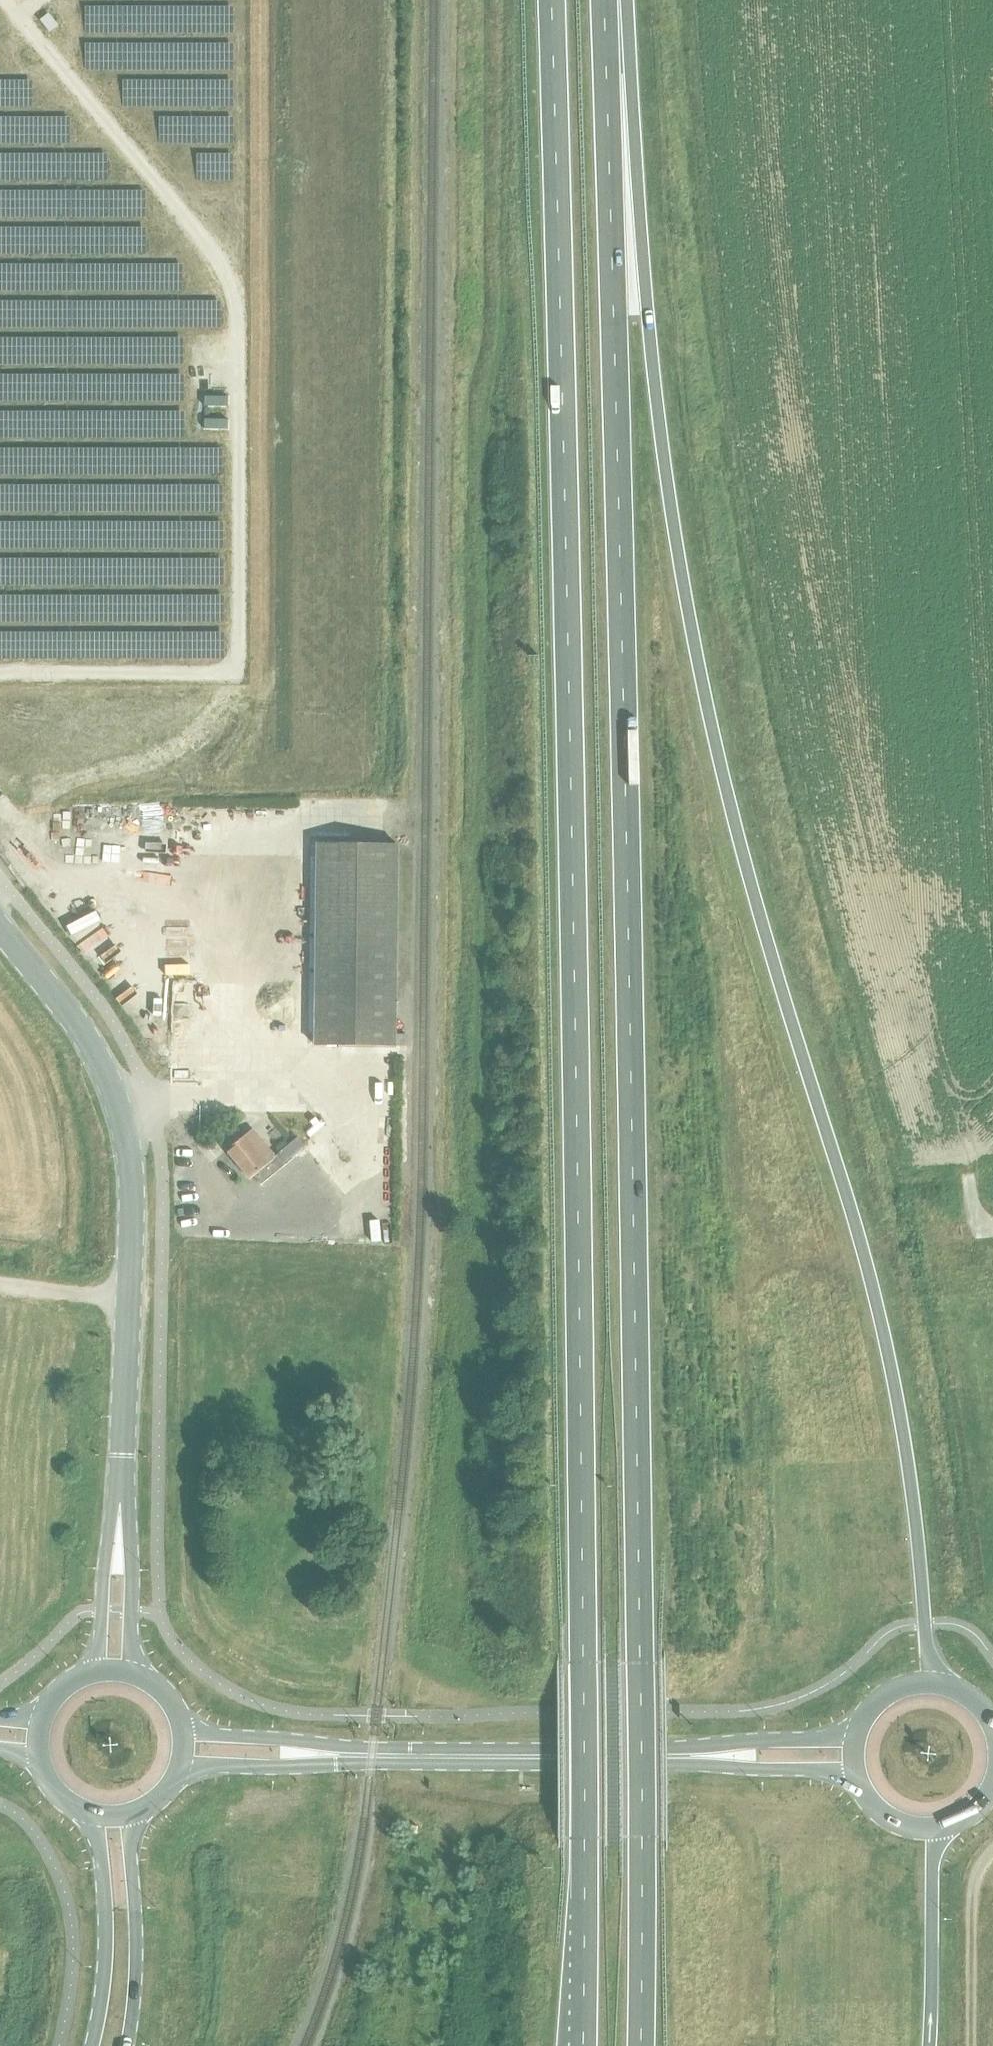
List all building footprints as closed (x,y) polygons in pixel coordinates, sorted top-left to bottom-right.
[(31,820),(31,833),(60,834),(61,821),(31,820)] [(0,830),(0,841),(0,842),(18,838),(16,827),(0,830)] [(315,1045),(396,1046),(399,845),(317,844),(315,1045)] [(114,862),(151,865),(152,848),(115,846),(114,862)] [(39,852),(40,868),(57,868),(57,852),(39,852)] [(294,953),(313,955),(314,941),(295,939),(294,953)] [(326,1157),(319,1162),(299,1137),(276,1156),(254,1129),(227,1150),(250,1179),(254,1176),(300,1232),(352,1190),(326,1157)]
